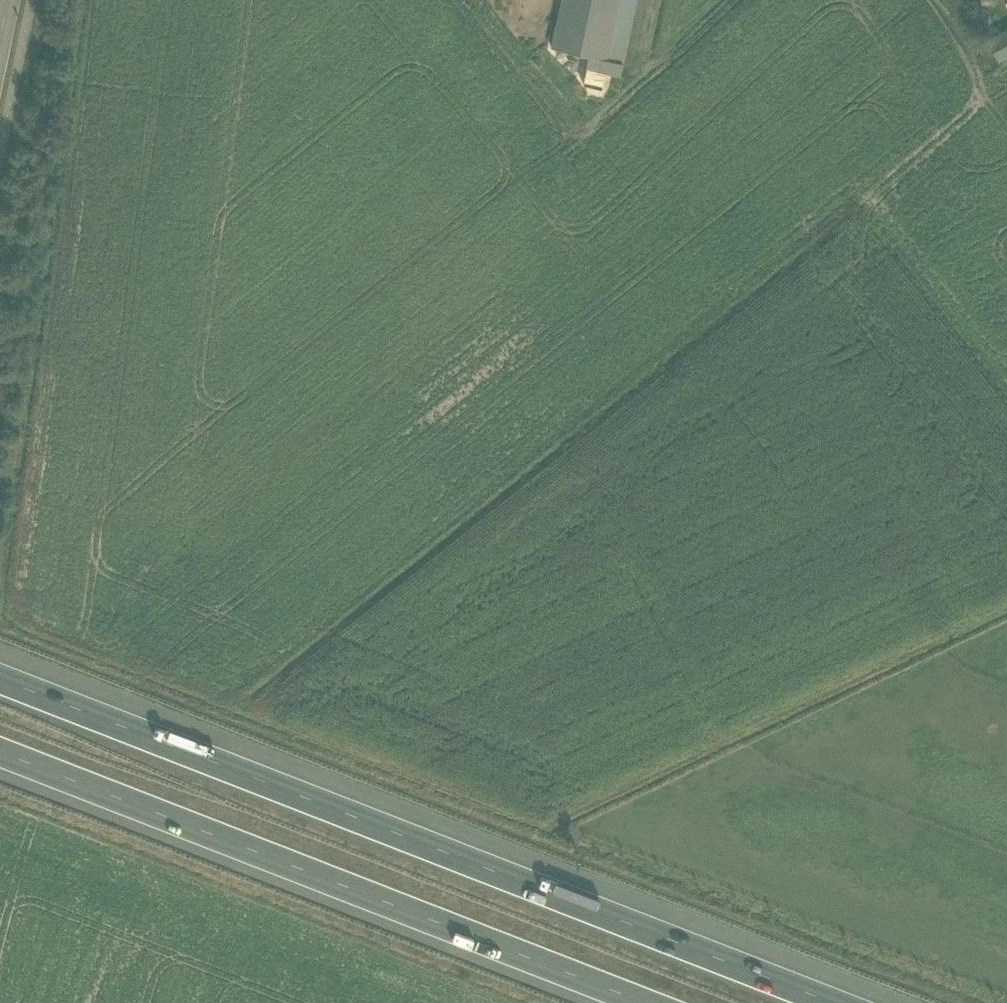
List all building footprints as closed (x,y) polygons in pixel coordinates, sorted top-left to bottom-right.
[(551,45),(588,53),(585,66),(596,68),(595,70),(620,75),(636,0),(561,0),(551,45)] [(998,60),(1006,55),(1006,26),(986,38),(998,60)]
